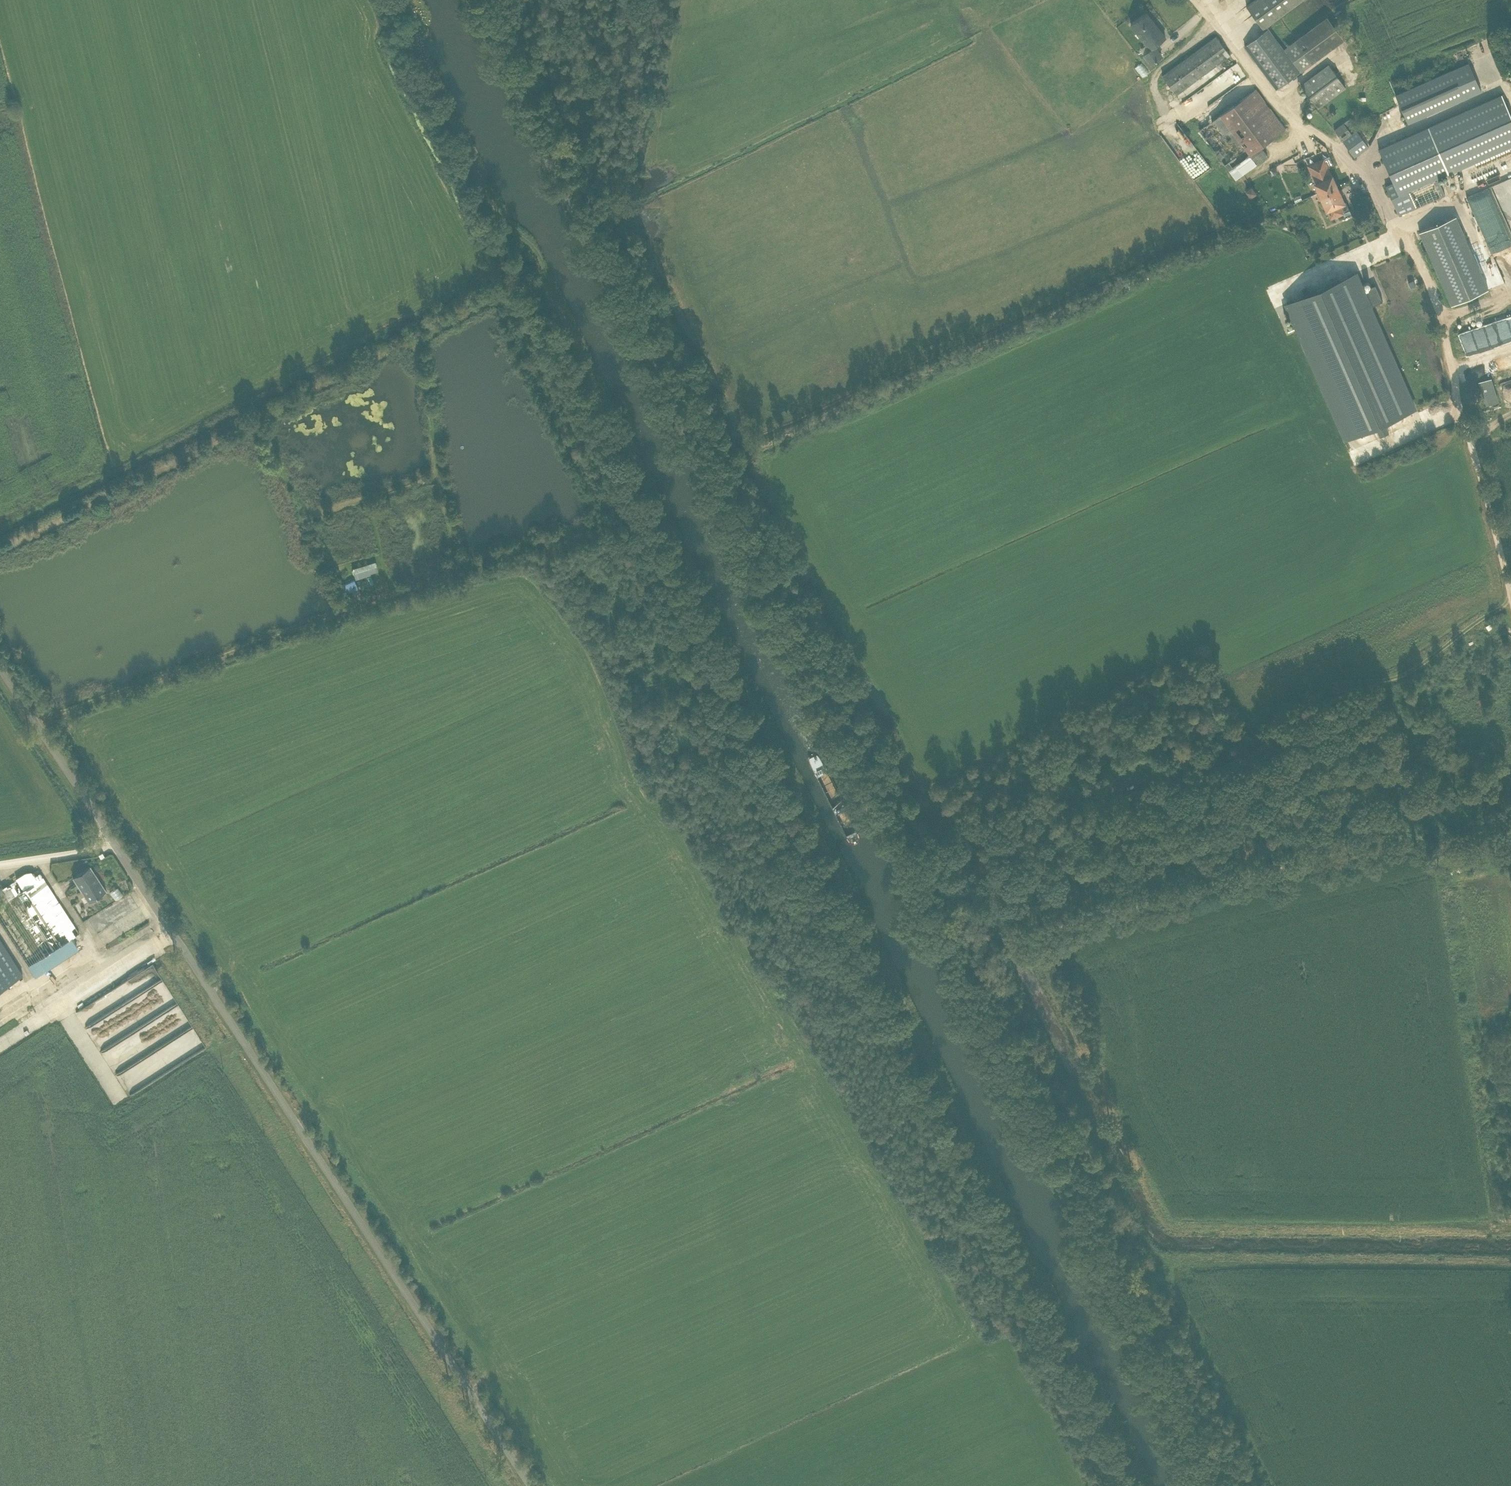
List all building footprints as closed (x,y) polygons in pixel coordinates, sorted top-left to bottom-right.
[(1300,0),(1249,0),(1247,1),(1264,26),(1267,23),(1300,0)] [(1277,85),(1344,35),(1326,11),(1283,44),(1267,23),(1264,26),(1244,41),(1277,85)] [(1156,48),(1165,41),(1145,14),(1130,25),(1145,45),(1138,50),(1150,66),(1163,57),(1156,48)] [(1162,73),(1176,91),(1230,50),(1217,32),(1162,73)] [(1316,105),(1347,85),(1330,59),(1299,80),(1316,105)] [(1464,98),(1481,90),(1469,62),(1450,70),(1450,69),(1394,93),(1408,123),(1464,99),(1464,98)] [(1261,146),(1285,128),(1255,88),(1200,131),(1236,178),(1267,155),(1261,146)] [(1510,145),(1510,115),(1502,94),(1379,148),(1393,181),(1385,185),(1398,215),(1444,194),(1443,191),(1448,188),(1444,179),(1439,181),(1437,178),(1510,145)] [(1355,156),(1368,146),(1356,130),(1351,133),(1345,126),(1352,121),(1350,117),(1334,129),(1355,156)] [(1172,140),(1186,132),(1178,120),(1165,128),(1172,140)] [(1183,155),(1180,157),(1188,169),(1204,157),(1193,142),(1180,152),(1183,155)] [(1306,166),(1318,193),(1336,185),(1332,175),(1331,175),(1327,167),(1333,164),(1329,156),(1306,166)] [(1468,191),(1480,225),(1496,220),(1498,225),(1507,222),(1508,225),(1510,225),(1510,208),(1506,194),(1510,193),(1510,177),(1468,191)] [(1244,190),(1248,197),(1257,192),(1254,185),(1244,190)] [(1343,202),(1336,185),(1318,193),(1326,211),(1326,210),(1330,219),(1343,213),(1344,216),(1351,213),(1346,201),(1343,202)] [(1451,306),(1488,289),(1455,216),(1419,232),(1451,306)] [(1357,271),(1284,302),(1343,440),(1376,426),(1379,434),(1388,430),(1384,422),(1417,408),(1372,305),(1382,301),(1375,284),(1365,289),(1357,271)] [(1460,330),(1467,356),(1465,356),(1468,369),(1510,357),(1510,316),(1460,330)] [(1486,407),(1499,402),(1490,377),(1477,381),(1486,407)] [(375,561),(352,569),(355,578),(370,574),(370,573),(378,570),(377,566),(375,561)] [(353,580),(343,585),(352,603),(362,597),(353,580)] [(89,902),(106,891),(89,867),(72,878),(89,902)] [(78,949),(71,938),(79,933),(38,869),(33,872),(24,873),(16,879),(22,889),(16,893),(20,900),(4,910),(0,904),(0,923),(35,977),(78,949)] [(22,974),(0,939),(0,988),(22,974)]
